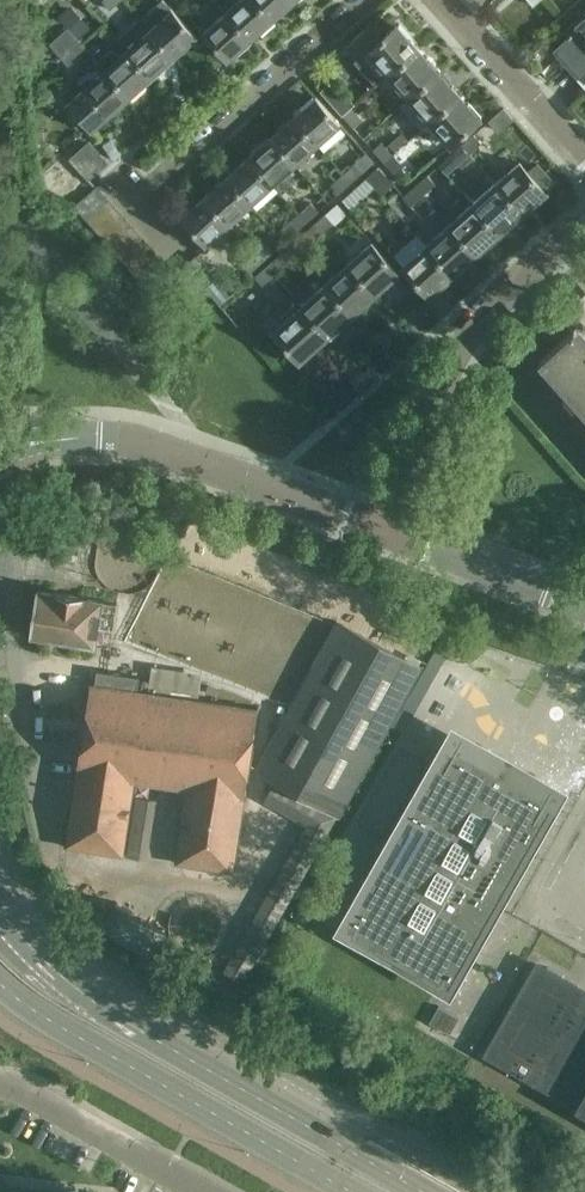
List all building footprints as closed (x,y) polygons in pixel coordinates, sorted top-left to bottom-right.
[(101,1),(110,11),(121,0),(103,0),(101,1)] [(140,19),(143,22),(149,29),(149,30),(173,57),(196,37),(191,30),(172,8),(171,9),(164,0),(162,0),(140,19)] [(261,30),(272,20),(254,0),(239,0),(225,13),(242,30),(250,40),(261,30)] [(272,20),(294,1),(294,0),(254,0),(272,20)] [(90,28),(71,6),(58,17),(62,23),(63,22),(78,39),(90,28)] [(227,60),(250,40),(242,30),(225,13),(203,33),(227,60)] [(374,20),(344,45),(356,60),(354,61),(375,86),(388,75),(420,47),(399,23),(386,34),(374,20)] [(85,48),(78,40),(78,39),(63,22),(62,23),(65,26),(57,34),(60,37),(59,38),(76,57),(85,48)] [(584,70),(584,24),(582,27),(581,26),(577,30),(554,50),(578,77),(584,70)] [(149,30),(127,49),(151,77),(173,57),(149,30)] [(388,75),(409,98),(440,70),(420,47),(388,75)] [(98,61),(130,96),(151,77),(127,49),(119,56),(116,53),(111,52),(107,53),(98,61)] [(92,129),(130,96),(98,61),(97,62),(104,69),(68,101),(92,129)] [(440,70),(409,98),(400,106),(403,108),(402,109),(418,127),(419,126),(421,129),(429,121),(460,94),(440,70)] [(333,80),(320,91),(341,115),(354,104),(333,80)] [(460,94),(429,121),(450,145),(481,117),(460,94)] [(293,117),(317,145),(340,124),(316,97),(293,117)] [(351,107),(355,105),(354,104),(341,115),(342,116),(353,128),(362,120),(351,107)] [(293,117),(270,137),(295,164),(317,145),(293,117)] [(491,135),(483,125),(460,146),(468,155),(491,135)] [(270,137),(248,157),(272,184),(295,164),(270,137)] [(381,142),(372,150),(382,161),(392,153),(381,142)] [(449,156),(457,165),(468,155),(460,146),(449,156)] [(374,163),(365,153),(343,174),(351,183),(374,163)] [(394,175),(404,166),(392,153),(382,161),(394,175)] [(250,204),(272,184),(248,157),(226,177),(250,204)] [(495,184),(523,215),(547,194),(544,191),(553,183),(537,165),(528,173),(519,162),(495,184)] [(394,185),(378,167),(365,178),(381,196),(394,185)] [(330,185),(339,194),(351,183),(343,174),(330,185)] [(435,184),(426,175),(413,187),(421,196),(435,184)] [(228,224),(250,204),(226,177),(203,197),(228,224)] [(495,184),(472,204),(500,236),(523,215),(495,184)] [(84,217),(106,198),(96,187),(74,206),(84,217)] [(404,199),(410,206),(421,196),(413,187),(403,196),(399,191),(387,202),(393,209),(404,199)] [(228,224),(203,197),(181,217),(205,244),(228,224)] [(106,198),(84,217),(93,228),(116,208),(106,198)] [(319,212),(310,202),(298,213),(306,223),(319,212)] [(346,214),(337,203),(312,225),(321,234),(328,242),(340,231),(334,224),(346,214)] [(472,204),(449,225),(476,256),(500,236),(472,204)] [(116,208),(93,228),(103,239),(125,219),(116,208)] [(286,224),(294,234),(306,223),(298,213),(286,224)] [(125,219),(103,239),(112,250),(135,230),(125,219)] [(299,236),(308,246),(321,234),(312,225),(299,236)] [(449,225),(425,246),(453,277),(476,256),(449,225)] [(135,230),(112,250),(122,260),(144,240),(135,230)] [(144,240),(122,260),(131,271),(154,251),(144,240)] [(274,252),(265,242),(253,253),(262,263),(274,252)] [(347,264),(374,295),(398,274),(371,242),(347,264)] [(425,246),(403,266),(430,297),(453,277),(425,246)] [(291,260),(283,250),(266,266),(274,275),(291,260)] [(154,251),(131,271),(141,282),(163,262),(154,251)] [(241,264),(250,274),(262,263),(253,253),(241,264)] [(185,265),(205,287),(215,278),(196,255),(185,265)] [(163,262),(141,282),(151,292),(173,273),(163,262)] [(351,316),(374,295),(347,264),(324,284),(351,316)] [(205,287),(185,265),(174,274),(194,297),(205,287)] [(253,277),(262,287),(274,275),(266,266),(253,277)] [(328,336),(351,316),(324,284),(301,304),(300,305),(328,336)] [(301,304),(298,301),(269,327),(272,331),(271,331),(299,362),(328,336),(300,305),(301,304)] [(579,322),(537,359),(584,414),(584,342),(577,332),(583,327),(579,322)] [(115,604),(102,602),(102,601),(35,590),(29,636),(94,648),(98,626),(112,629),(115,604)] [(334,618),(251,769),(337,816),(420,666),(334,618)] [(255,710),(138,692),(140,677),(98,671),(96,685),(91,685),(92,680),(90,679),(77,772),(66,846),(113,853),(122,855),(134,781),(187,789),(176,863),(232,872),(243,797),(244,797),(258,706),(256,705),(255,710)] [(457,748),(456,750),(446,745),(343,925),(353,931),(352,933),(384,951),(387,945),(409,958),(406,964),(437,982),(439,980),(449,986),(552,805),(542,799),(543,797),(511,779),(507,786),(485,773),(489,767),(457,748)] [(227,974),(242,983),(333,818),(270,782),(262,795),(309,822),(227,974)] [(146,860),(156,800),(135,796),(125,856),(146,860)] [(115,901),(100,926),(149,956),(164,931),(115,901)] [(492,1061),(584,1114),(584,998),(573,991),(577,984),(546,967),(540,977),(536,974),(494,1048),(498,1051),(492,1061)]
